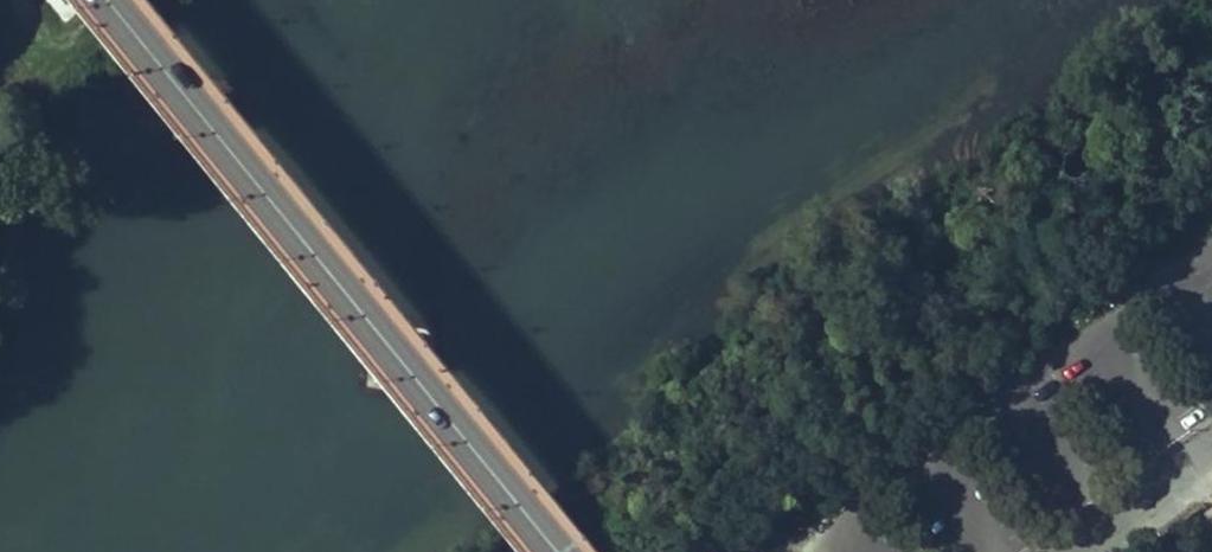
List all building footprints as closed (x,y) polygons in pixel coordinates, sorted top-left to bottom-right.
[(706,535),(685,551),(720,551),(706,535)]
